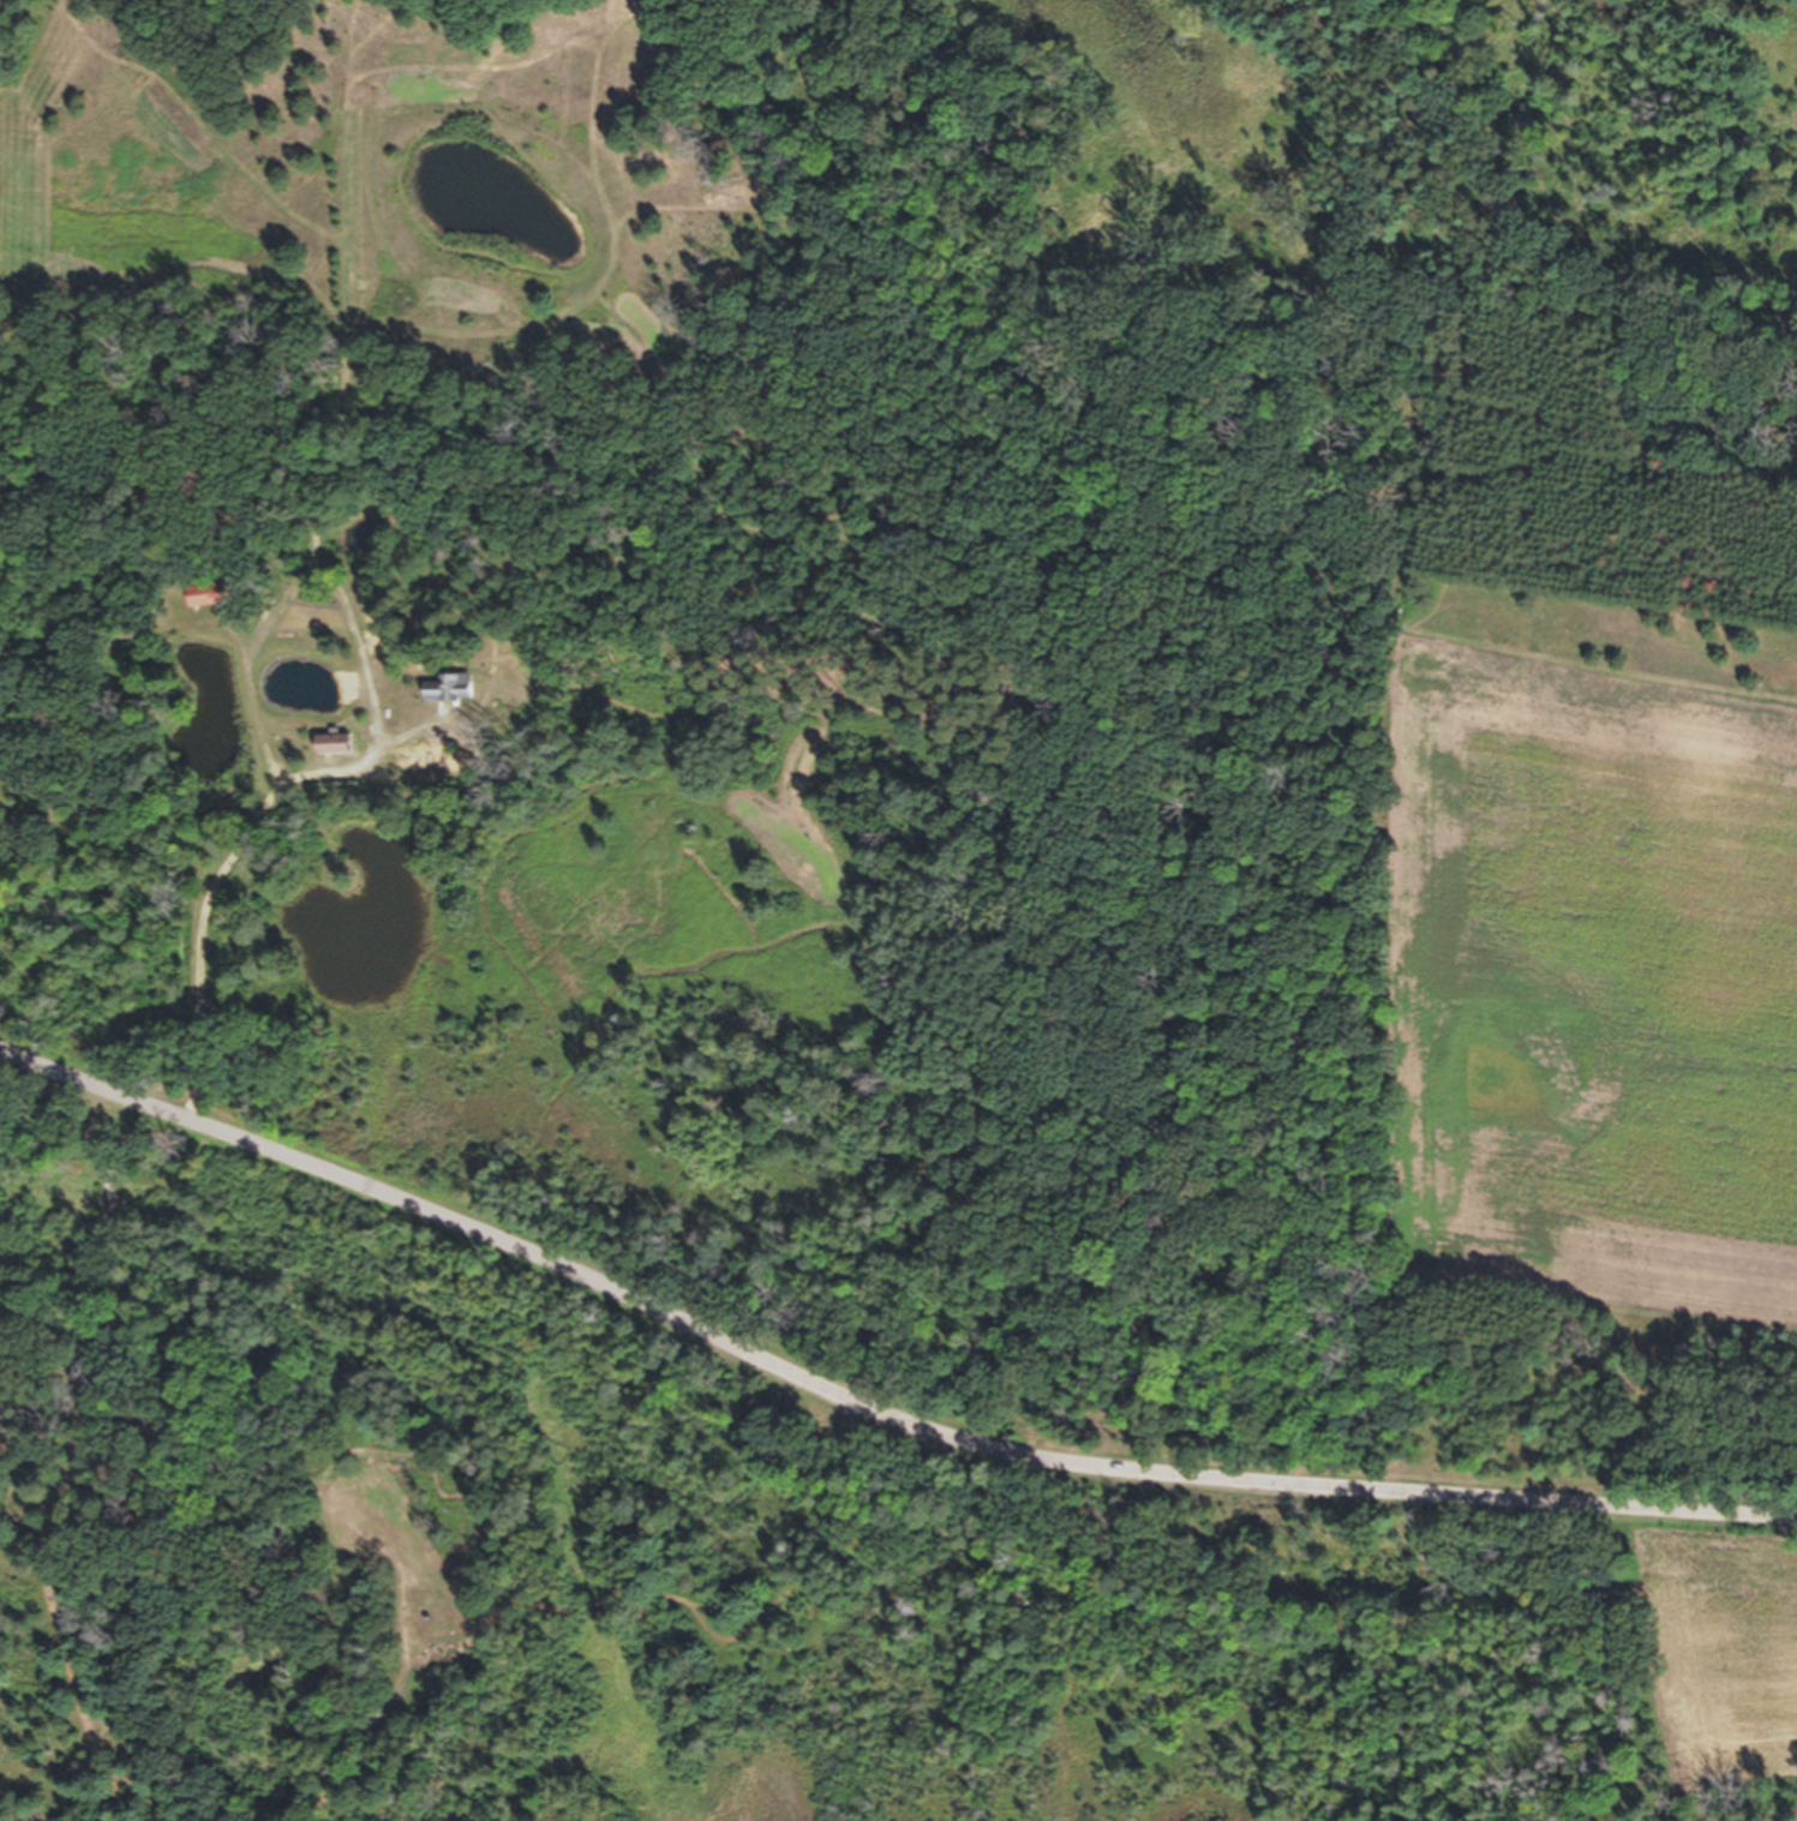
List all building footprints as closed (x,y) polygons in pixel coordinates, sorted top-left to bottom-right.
[(426,711),(475,711),(475,683),(426,683),(426,711)] [(316,745),(316,764),(353,764),(353,745),(316,745)]
